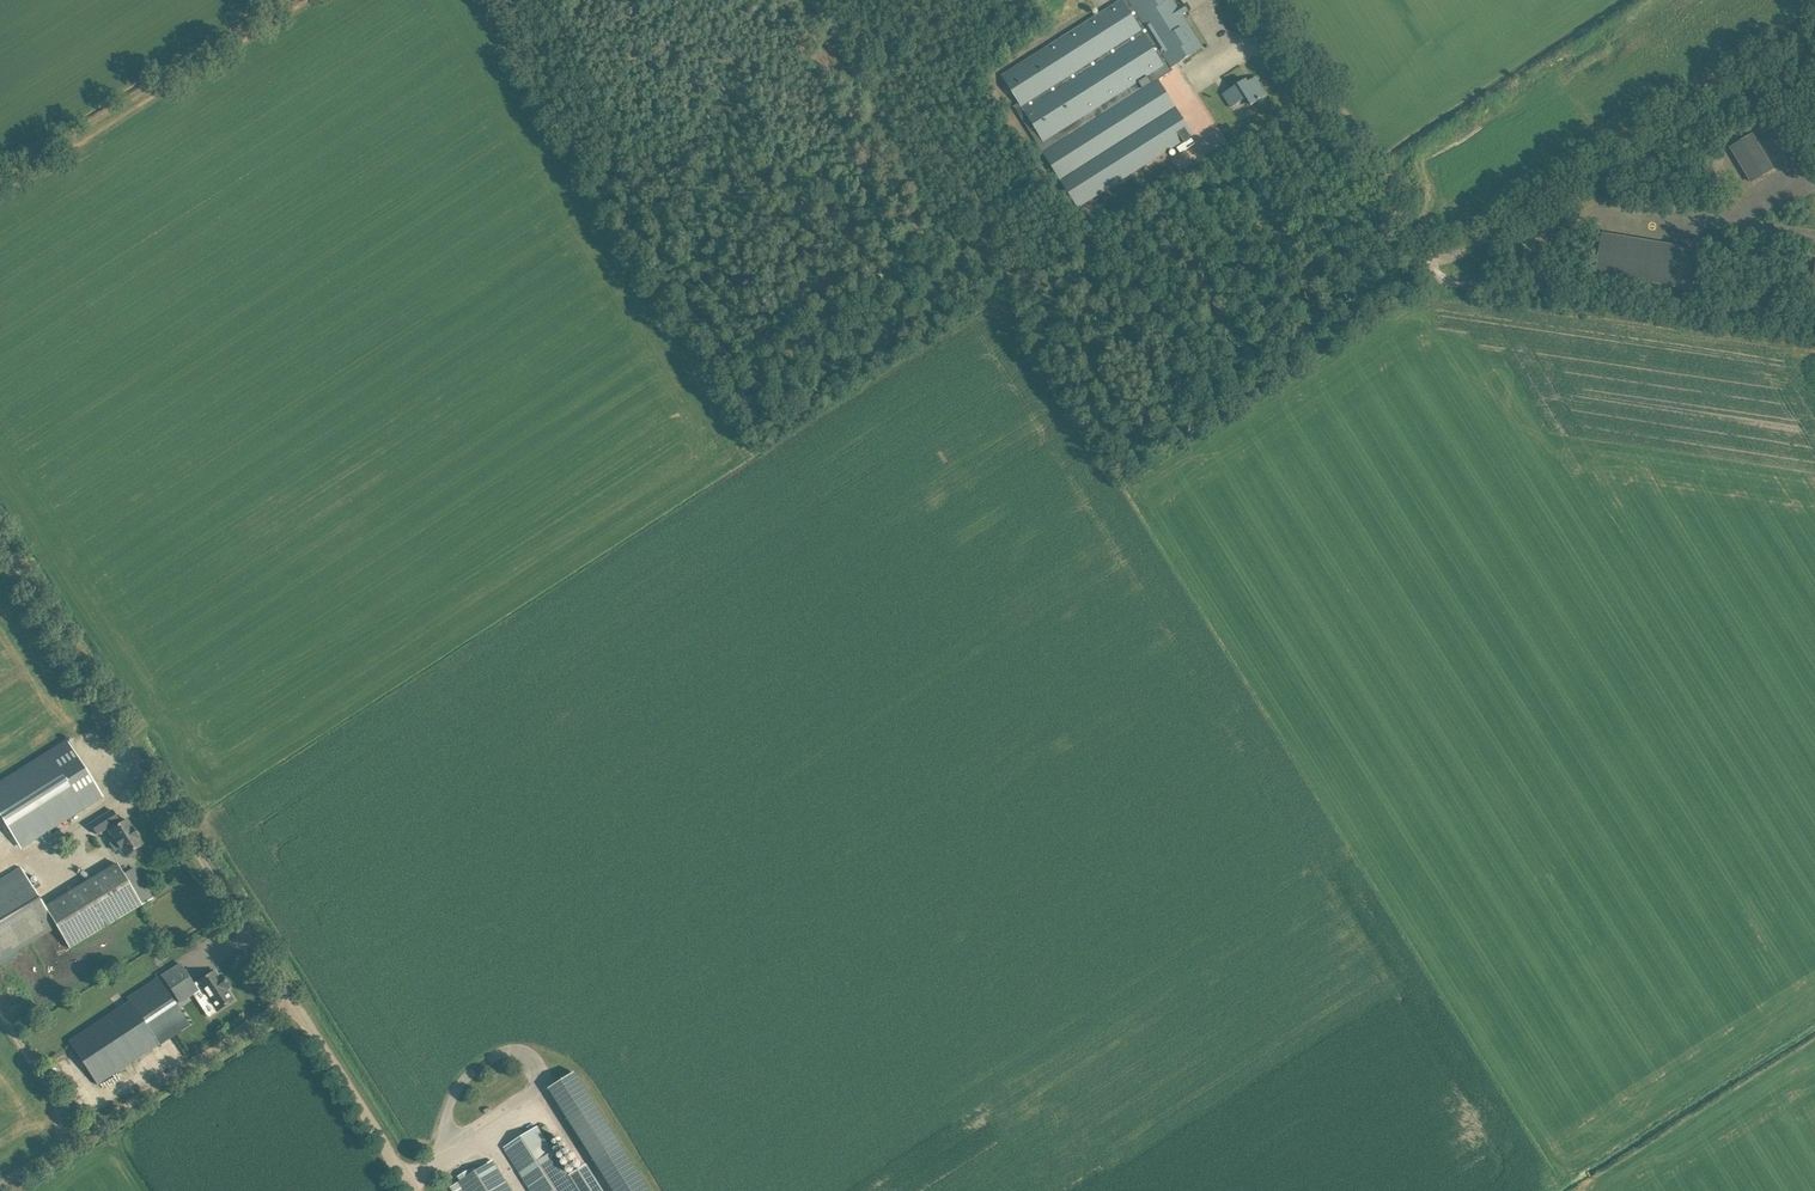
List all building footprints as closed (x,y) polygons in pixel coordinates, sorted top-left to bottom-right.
[(1002,76),(1019,104),(1014,107),(1048,161),(1078,209),(1175,147),(1176,146),(1180,153),(1195,144),(1191,137),(1192,136),(1193,136),(1158,80),(1173,71),(1171,68),(1167,62),(1128,0),(1125,0),(1123,1),(1122,0),(1002,76)] [(1167,62),(1171,68),(1203,48),(1185,18),(1190,15),(1181,0),(1180,0),(1175,3),(1173,0),(1128,0),(1167,62)] [(1223,94),(1232,107),(1246,98),(1251,106),(1267,95),(1256,77),(1248,82),(1246,80),(1223,94)] [(1774,169),(1753,133),(1729,147),(1750,184),(1774,169)] [(1698,249),(1614,236),(1603,234),(1596,273),(1691,289),(1698,249)] [(1536,287),(1541,295),(1552,289),(1541,271),(1534,275),(1539,285),(1536,287)] [(27,768),(0,786),(0,816),(17,842),(83,799),(85,802),(99,793),(69,745),(59,751),(29,770),(27,768)] [(96,834),(100,832),(107,827),(109,831),(114,840),(110,843),(114,851),(119,848),(125,856),(128,854),(130,856),(140,849),(139,847),(143,845),(127,820),(120,824),(118,821),(119,820),(112,810),(90,824),(96,834)] [(0,885),(0,959),(56,926),(69,948),(142,904),(117,863),(44,906),(23,871),(0,885)] [(234,1000),(227,989),(230,988),(221,974),(218,976),(215,970),(197,982),(198,984),(195,986),(180,963),(162,975),(180,1003),(201,989),(210,1001),(212,1000),(219,1010),(234,1000)] [(97,1084),(189,1023),(158,978),(128,998),(129,1000),(68,1040),(97,1084)] [(576,1072),(548,1089),(613,1190),(651,1190),(576,1072)] [(538,1126),(504,1148),(532,1190),(579,1190),(538,1126)] [(459,1182),(465,1190),(512,1190),(493,1161),(471,1174),(468,1171),(459,1177),(461,1181),(459,1182)] [(451,1187),(453,1190),(465,1190),(459,1182),(451,1187)]
